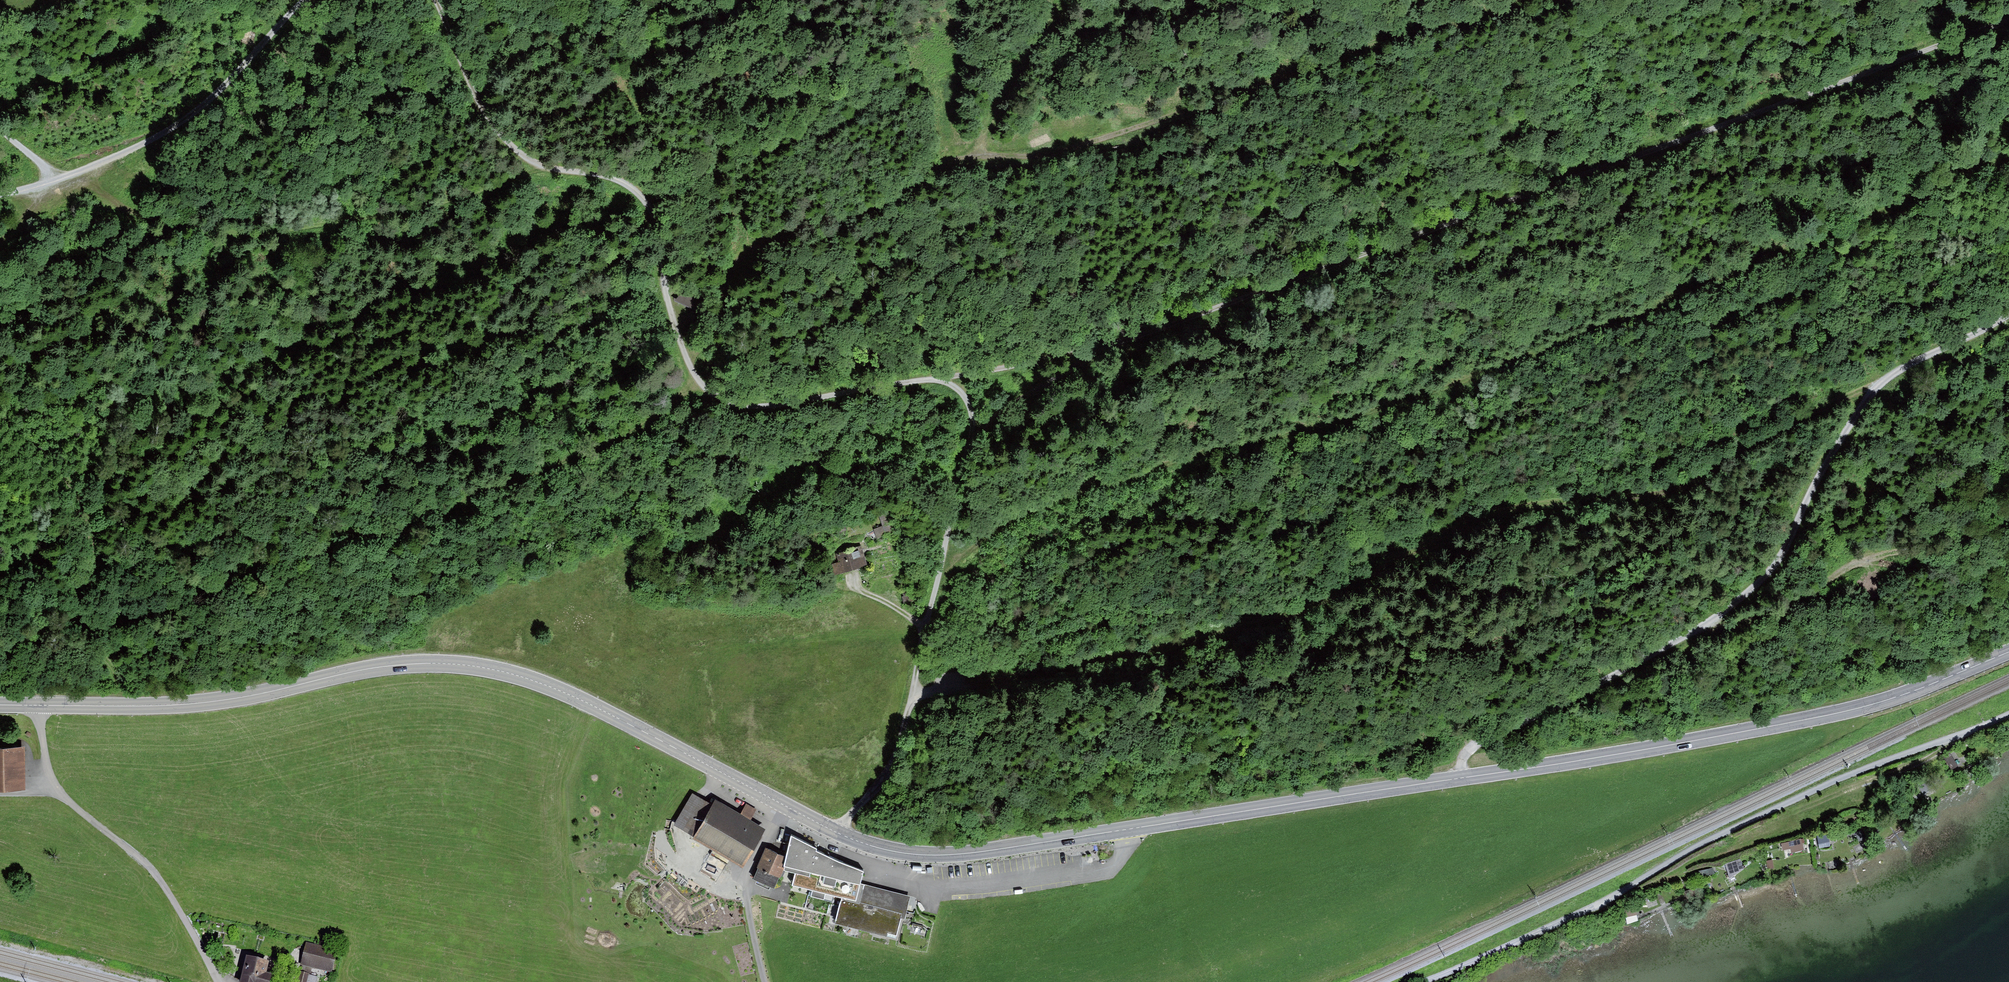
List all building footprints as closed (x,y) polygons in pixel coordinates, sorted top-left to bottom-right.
[(862,545),(834,554),(840,572),(868,563),(862,545)] [(0,747),(0,789),(28,788),(26,746),(0,747)] [(1949,751),(1942,756),(1944,760),(1945,759),(1952,768),(1958,764),(1949,751)] [(1926,779),(1918,786),(1924,793),(1932,785),(1926,779)] [(675,821),(693,832),(711,800),(693,790),(675,821)] [(743,864),(766,826),(741,811),(714,796),(711,800),(693,832),(692,834),(743,864)] [(756,809),(746,803),(741,811),(751,817),(756,809)] [(810,867),(816,846),(816,844),(791,831),(786,852),(783,861),(785,861),(783,865),(784,865),(795,867),(791,882),(811,887),(816,869),(810,867)] [(1828,832),(1817,834),(1819,846),(1830,844),(1828,832)] [(1801,839),(1781,844),(1783,850),(1791,848),(1792,853),(1804,850),(1801,839)] [(786,852),(765,844),(756,864),(758,865),(753,877),(774,885),(779,874),(781,874),(784,865),(783,865),(785,861),(783,861),(786,852)] [(816,869),(811,887),(842,896),(858,900),(862,882),(866,868),(853,863),(832,854),(816,846),(810,867),(816,869)] [(1725,863),(1730,876),(1744,866),(1740,858),(1725,863)] [(1713,866),(1699,869),(1700,875),(1714,873),(1713,866)] [(842,896),(836,919),(867,927),(873,903),(882,906),(887,887),(881,886),(862,882),(858,900),(842,896)] [(910,894),(887,887),(882,906),(873,903),(867,927),(887,932),(887,928),(897,931),(900,914),(905,915),(910,894)] [(337,949),(306,942),(301,965),(332,972),(337,949)] [(246,955),(240,981),(270,981),(272,973),(266,972),(269,960),(246,955)] [(300,971),(297,981),(299,981),(316,981),(318,976),(300,971)]
